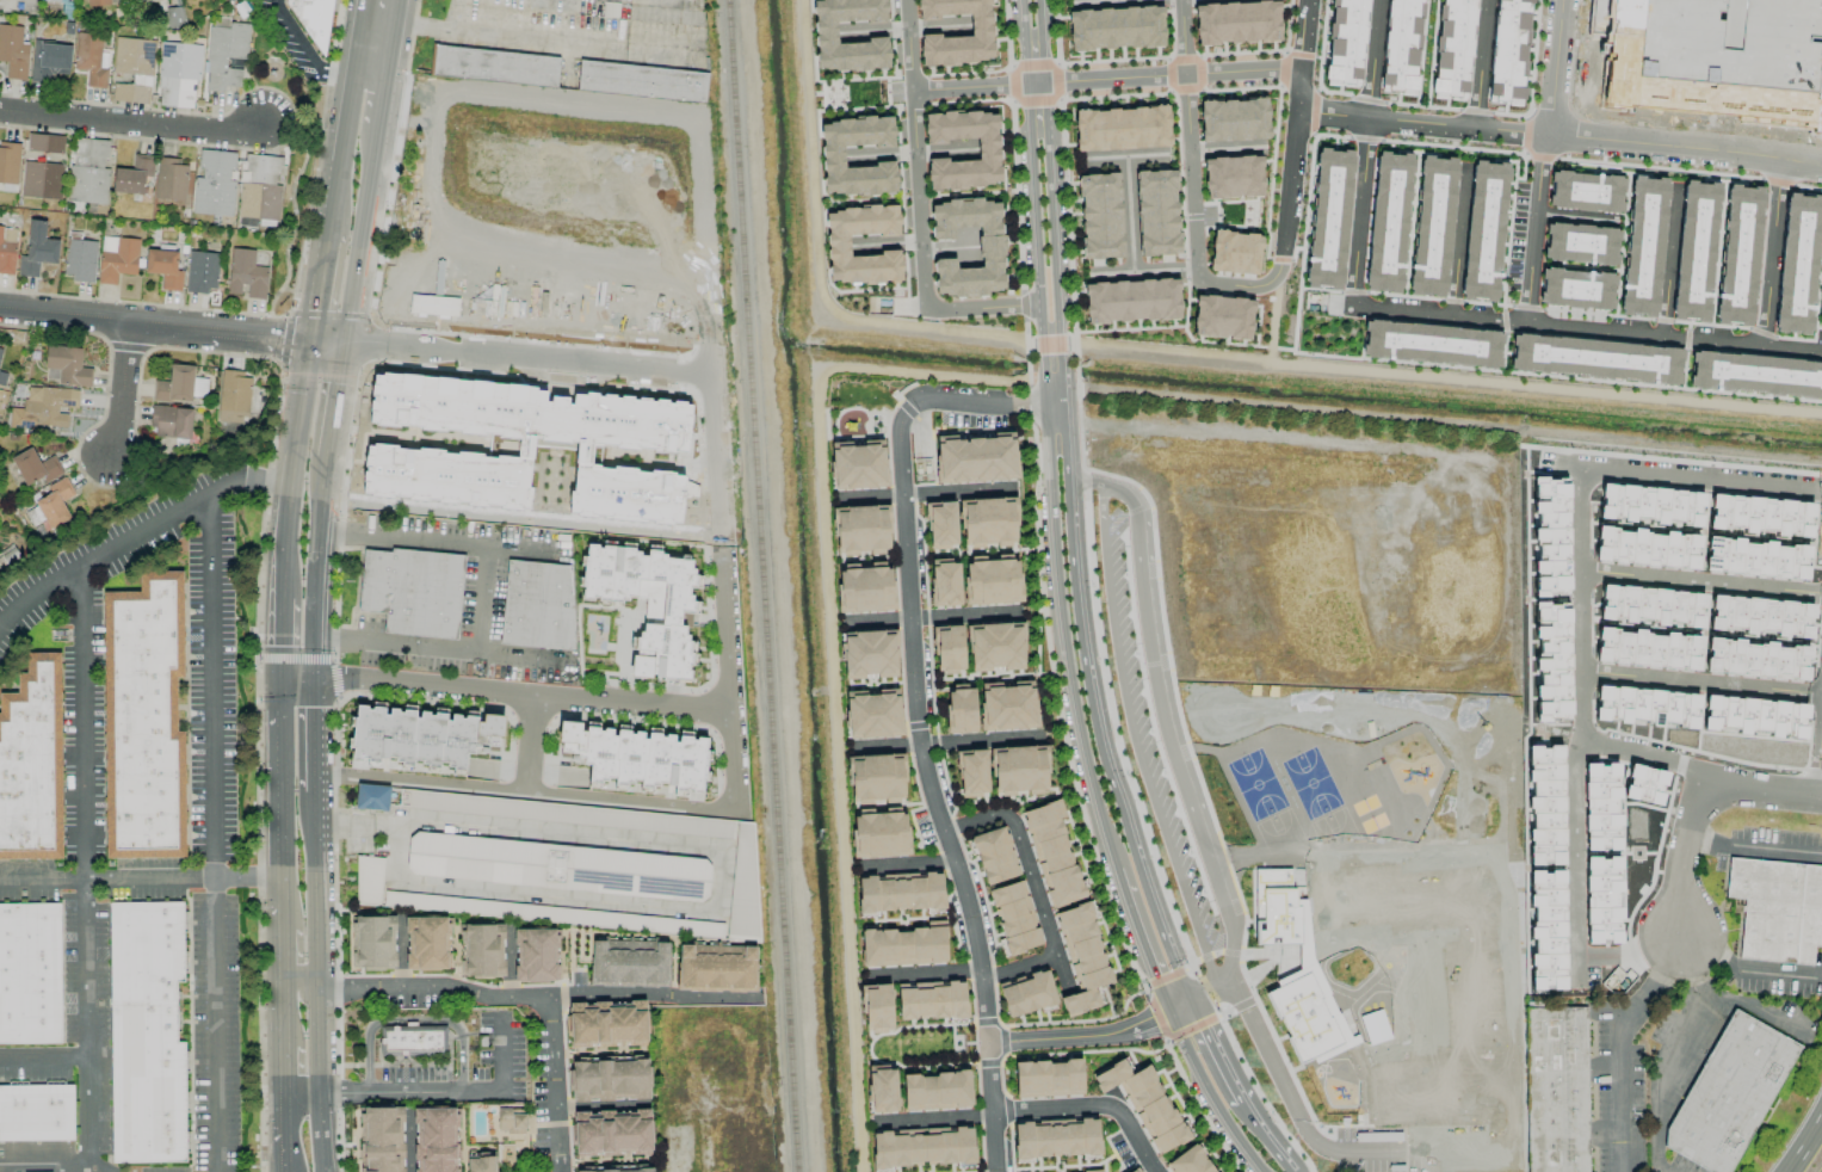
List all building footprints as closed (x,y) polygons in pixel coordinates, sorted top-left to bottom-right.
[(333,0),(284,0),(321,55),(326,51),(333,0)] [(889,69),(888,37),(866,38),(866,43),(836,43),(836,22),(886,21),(886,0),(814,0),(815,71),(889,69)] [(917,17),(970,15),(970,34),(919,36),(920,65),(993,62),(990,0),(916,0),(917,17)] [(1325,84),(1360,87),(1366,0),(1331,0),(1325,84)] [(1380,89),(1401,91),(1400,95),(1415,96),(1423,0),(1387,0),(1380,89)] [(1440,4),(1440,0),(1475,0),(1472,33),(1470,33),(1470,38),(1471,38),(1466,97),(1464,97),(1464,99),(1452,99),(1452,97),(1445,95),(1445,98),(1431,97),(1432,91),(1429,91),(1431,78),(1433,78),(1435,50),(1434,50),(1434,36),(1438,36),(1438,18),(1437,18),(1438,4),(1440,4)] [(1494,23),(1495,0),(1532,0),(1532,2),(1528,2),(1527,29),(1528,29),(1527,45),(1525,45),(1524,61),(1526,62),(1525,76),(1523,75),(1521,88),(1524,88),(1523,99),(1520,99),(1520,105),(1508,104),(1508,100),(1488,99),(1490,74),(1488,74),(1489,55),(1491,55),(1493,42),(1490,42),(1491,23),(1494,23)] [(1607,23),(1610,0),(1821,0),(1821,132),(1809,131),(1810,123),(1808,123),(1808,128),(1734,119),(1734,115),(1625,105),(1625,109),(1601,106),(1606,58),(1610,60),(1611,54),(1605,53),(1607,31),(1610,31),(1610,23),(1607,23)] [(1195,43),(1279,43),(1279,2),(1195,3),(1195,43)] [(1163,8),(1068,8),(1069,49),(1163,48),(1163,8)] [(249,24),(229,23),(229,27),(208,26),(205,90),(224,91),(225,86),(241,87),(241,69),(226,68),(226,58),(247,59),(249,24)] [(27,80),(28,44),(21,44),(22,26),(0,25),(0,61),(6,62),(6,79),(27,80)] [(86,87),(106,88),(108,53),(101,52),(102,33),(75,33),(74,70),(87,71),(86,87)] [(150,104),(154,40),(115,38),(113,73),(133,75),(132,85),(113,83),(112,101),(150,104)] [(72,46),(34,41),(29,78),(67,83),(72,46)] [(199,44),(160,42),(156,106),(195,108),(199,44)] [(432,75),(557,87),(560,57),(435,44),(432,75)] [(707,71),(579,61),(576,91),(705,102),(707,71)] [(1200,141),(1269,139),(1267,98),(1199,101),(1200,141)] [(1076,151),(1170,147),(1168,106),(1074,110),(1076,151)] [(928,190),(1001,186),(997,110),(924,114),(925,145),(945,144),(945,140),(977,138),(977,159),(926,161),(928,190)] [(823,195),(896,193),(895,161),(874,162),(874,166),(844,167),(843,147),(894,145),(893,118),(821,120),(823,195)] [(63,153),(64,135),(27,134),(27,152),(63,153)] [(109,169),(105,169),(107,140),(73,138),(69,201),(106,203),(109,169)] [(0,143),(0,183),(16,184),(21,146),(0,143)] [(1353,151),(1316,148),(1306,287),(1342,289),(1353,151)] [(236,152),(199,150),(198,173),(194,173),(192,213),(232,216),(235,178),(234,178),(236,152)] [(1364,290),(1401,293),(1411,154),(1375,152),(1364,290)] [(115,168),(112,191),(143,195),(145,176),(151,177),(153,156),(134,154),(132,170),(115,168)] [(237,217),(279,220),(281,185),(278,185),(280,157),(245,154),(244,170),(240,169),(237,217)] [(1408,295),(1445,298),(1457,159),(1420,155),(1408,295)] [(1205,197),(1262,197),(1262,156),(1204,157),(1205,197)] [(154,199),(186,200),(187,161),(156,159),(154,199)] [(1460,298),(1497,302),(1508,164),(1472,161),(1460,298)] [(62,163),(22,162),(20,198),(61,200),(62,163)] [(1134,172),(1139,256),(1180,254),(1175,169),(1134,172)] [(1550,172),(1549,209),(1622,212),(1624,175),(1550,172)] [(1122,258),(1120,173),(1080,174),(1081,259),(1122,258)] [(1622,314),(1658,316),(1666,178),(1629,176),(1622,314)] [(1673,319),(1709,322),(1718,183),(1681,180),(1673,319)] [(1715,323),(1752,325),(1763,187),(1726,185),(1715,323)] [(1774,331),(1810,334),(1821,196),(1785,193),(1774,331)] [(935,295),(1004,294),(1002,199),(930,201),(931,239),(954,239),(953,227),(979,227),(979,268),(955,268),(955,259),(934,259),(935,295)] [(828,283),(901,282),(901,250),(879,250),(879,255),(849,256),(848,236),(899,234),(898,207),(826,208),(828,283)] [(57,264),(59,240),(45,239),(45,222),(25,221),(23,277),(38,277),(38,263),(57,264)] [(1546,223),(1543,260),(1615,266),(1618,229),(1546,223)] [(16,227),(0,226),(0,274),(14,275),(16,227)] [(1258,274),(1261,234),(1212,231),(1209,270),(1258,274)] [(138,239),(101,236),(98,283),(116,285),(117,274),(136,275),(138,239)] [(94,280),(96,240),(66,239),(64,279),(94,280)] [(254,249),(230,248),(227,294),(240,295),(241,285),(247,285),(246,298),(265,299),(266,267),(253,266),(254,249)] [(160,290),(181,291),(182,270),(176,270),(177,251),(146,249),(144,273),(161,274),(160,290)] [(186,291),(216,292),(218,253),(188,252),(186,291)] [(1612,310),(1614,274),(1542,268),(1539,305),(1612,310)] [(1179,280),(1085,282),(1086,322),(1180,320),(1179,280)] [(457,317),(458,297),(410,295),(409,314),(457,317)] [(1193,336),(1251,339),(1253,299),(1195,295),(1193,336)] [(1365,321),(1362,356),(1386,358),(1386,359),(1499,368),(1502,332),(1365,321)] [(1513,334),(1510,370),(1679,386),(1683,349),(1513,334)] [(81,348),(45,345),(43,368),(58,370),(57,384),(89,387),(91,369),(80,368),(81,348)] [(1689,388),(1821,399),(1821,362),(1691,351),(1689,388)] [(154,380),(152,401),(172,403),(172,400),(190,402),(193,366),(171,364),(169,382),(154,380)] [(222,370),(217,421),(248,424),(252,377),(243,377),(243,371),(222,370)] [(693,402),(373,373),(368,424),(518,438),(517,457),(366,443),(362,495),(529,511),(535,441),(576,445),(570,516),(681,526),(686,469),(661,467),(660,471),(608,467),(610,448),(688,455),(693,402)] [(27,387),(26,400),(23,399),(23,408),(11,407),(8,427),(33,430),(33,422),(66,426),(67,415),(57,414),(57,406),(76,408),(79,390),(39,387),(39,388),(27,387)] [(152,406),(149,426),(155,427),(154,434),(190,438),(192,409),(152,406)] [(1017,480),(1015,432),(993,432),(994,436),(935,438),(937,482),(1017,480)] [(832,443),(832,488),(885,488),(885,442),(832,443)] [(10,458),(25,486),(42,476),(45,482),(63,473),(53,455),(39,462),(30,446),(10,458)] [(1531,476),(1533,575),(1534,657),(1533,657),(1534,722),(1574,721),(1570,475),(1531,476)] [(33,501),(49,529),(70,517),(61,501),(74,494),(64,476),(47,486),(50,492),(33,501)] [(1703,492),(1600,484),(1598,518),(1634,521),(1634,518),(1654,519),(1654,524),(1665,525),(1666,518),(1681,520),(1681,525),(1700,527),(1703,492)] [(1812,502),(1711,495),(1708,527),(1742,530),(1742,533),(1754,534),(1754,529),(1774,530),(1774,535),(1810,538),(1812,502)] [(959,500),(961,546),(1017,544),(1015,497),(959,500)] [(955,502),(926,503),(928,549),(956,548),(955,502)] [(889,552),(888,505),(836,507),(837,555),(856,554),(856,553),(889,552)] [(1594,561),(1696,569),(1698,535),(1663,532),(1597,527),(1594,561)] [(1704,571),(1806,579),(1808,546),(1706,538),(1704,571)] [(581,596),(642,600),(639,654),(632,653),(630,676),(689,680),(690,665),(696,666),(697,653),(692,652),(693,641),(690,641),(682,626),(679,626),(680,613),(697,614),(698,601),(693,601),(687,587),(700,588),(701,575),(696,575),(686,554),(676,559),(664,558),(661,550),(647,549),(647,550),(584,546),(581,596)] [(389,551),(390,548),(463,555),(456,639),(383,631),(384,612),(357,610),(363,549),(389,551)] [(1020,603),(1019,555),(964,558),(965,605),(1020,603)] [(931,606),(960,606),(959,560),(930,561),(931,606)] [(575,564),(505,561),(501,645),(570,649),(575,564)] [(893,610),(891,562),(870,562),(870,565),(838,566),(840,612),(893,610)] [(101,591),(138,592),(138,572),(181,570),(183,677),(177,678),(177,732),(186,733),(185,858),(105,858),(101,591)] [(1703,593),(1602,585),(1599,619),(1634,622),(1634,617),(1655,618),(1655,626),(1667,627),(1667,620),(1681,621),(1680,627),(1700,628),(1703,593)] [(1813,603),(1711,595),(1708,629),(1727,631),(1728,626),(1743,627),(1742,634),(1755,635),(1756,628),(1775,630),(1774,636),(1810,639),(1813,603)] [(1024,668),(1022,622),(967,625),(969,672),(990,671),(990,669),(1024,668)] [(963,672),(962,625),(933,626),(934,673),(963,672)] [(1595,663),(1697,670),(1699,636),(1663,633),(1663,634),(1597,629),(1595,663)] [(897,676),(895,630),(853,632),(853,637),(842,637),(844,678),(897,676)] [(1704,673),(1806,680),(1809,647),(1743,642),(1743,640),(1707,637),(1704,673)] [(24,671),(17,671),(17,692),(0,692),(0,857),(61,857),(60,652),(24,653),(24,671)] [(979,685),(980,730),(1035,729),(1034,681),(1014,681),(1014,684),(979,685)] [(974,685),(946,686),(947,733),(975,732),(974,685)] [(1698,694),(1596,687),(1593,721),(1696,727),(1698,694)] [(901,736),(899,690),(866,691),(846,691),(847,738),(901,736)] [(1806,702),(1703,697),(1702,734),(1805,739),(1806,702)] [(355,706),(350,767),(380,770),(380,761),(395,762),(397,768),(412,769),(413,758),(422,758),(426,773),(438,771),(464,772),(465,772),(467,752),(486,754),(487,746),(500,747),(503,716),(483,714),(477,714),(470,716),(450,714),(445,711),(402,708),(402,710),(388,709),(384,708),(355,706)] [(708,739),(679,736),(674,736),(657,734),(649,731),(643,732),(630,731),(630,726),(618,725),(612,729),(586,727),(581,723),(561,721),(558,751),(579,753),(578,760),(589,764),(587,784),(600,789),(605,776),(616,781),(615,787),(674,788),(682,791),(703,793),(708,739)] [(1047,786),(1045,745),(991,748),(992,795),(1041,793),(1041,787),(1047,786)] [(1564,865),(1562,746),(1529,746),(1529,829),(1528,829),(1529,865),(1564,865)] [(959,796),(987,795),(985,749),(957,750),(959,796)] [(850,756),(851,803),(904,801),(903,754),(850,756)] [(1584,853),(1621,852),(1619,762),(1582,762),(1584,853)] [(1668,769),(1627,763),(1621,800),(1662,807),(1668,769)] [(357,784),(354,808),(388,812),(390,787),(357,784)] [(393,788),(391,807),(733,840),(734,821),(393,788)] [(1022,811),(1049,908),(1082,899),(1060,818),(1064,816),(1060,800),(1022,811)] [(908,856),(907,812),(852,814),(854,858),(908,856)] [(737,822),(727,939),(760,943),(753,822),(737,822)] [(986,886),(1019,874),(1009,843),(1003,826),(969,837),(986,886)] [(409,838),(407,868),(413,876),(700,902),(708,896),(711,868),(704,859),(418,832),(409,838)] [(1587,855),(1586,890),(1585,911),(1598,911),(1598,918),(1606,918),(1606,897),(1617,897),(1617,872),(1621,872),(1621,856),(1587,855)] [(356,856),(356,903),(379,906),(384,858),(356,856)] [(1727,897),(1746,899),(1740,960),(1814,967),(1816,945),(1821,946),(1821,868),(1730,859),(1727,897)] [(1309,946),(1308,899),(1295,899),(1295,891),(1291,881),(1291,869),(1255,869),(1253,925),(1257,925),(1257,939),(1259,944),(1270,944),(1271,944),(1298,944),(1298,971),(1276,980),(1276,988),(1266,992),(1266,999),(1275,1018),(1281,1018),(1298,1059),(1312,1059),(1314,1062),(1347,1037),(1309,946)] [(1564,869),(1529,870),(1532,990),(1567,990),(1564,869)] [(943,909),(942,873),(875,875),(875,876),(858,877),(858,911),(943,909)] [(988,890),(1007,955),(1041,946),(1023,880),(988,890)] [(384,892),(383,907),(722,938),(724,924),(384,892)] [(61,1044),(60,902),(0,903),(0,1043),(61,1044)] [(109,902),(181,902),(181,981),(175,981),(175,1041),(185,1041),(186,1164),(111,1165),(109,902)] [(1054,913),(1077,993),(1059,998),(1065,1015),(1100,1005),(1095,988),(1110,983),(1087,903),(1054,913)] [(351,917),(352,969),(396,968),(395,916),(351,917)] [(447,970),(448,917),(406,917),(406,970),(447,970)] [(946,963),(945,920),(925,921),(925,929),(861,930),(862,965),(946,963)] [(461,924),(461,961),(459,961),(459,976),(503,976),(503,924),(461,924)] [(557,928),(514,929),(515,982),(559,981),(558,964),(557,964),(557,928)] [(668,942),(591,940),(590,982),(667,983),(668,942)] [(754,989),(755,947),(679,944),(677,987),(754,989)] [(1030,978),(999,988),(1008,1018),(1056,1003),(1046,969),(1029,974),(1030,978)] [(898,1020),(966,1017),(965,981),(946,982),(896,984),(898,1020)] [(890,984),(860,985),(860,998),(864,998),(865,1031),(892,1030),(890,984)] [(647,1046),(645,1000),(627,1000),(628,1004),(609,1005),(609,1002),(568,1004),(570,1049),(647,1046)] [(1588,1008),(1590,1171),(1527,1171),(1526,1008),(1588,1008)] [(1802,1048),(1732,1171),(1709,1171),(1666,1149),(1666,1129),(1736,1011),(1802,1048)] [(382,1056),(381,1028),(446,1026),(446,1056),(382,1056)] [(571,1101),(648,1100),(648,1056),(631,1056),(631,1061),(570,1062),(571,1101)] [(1081,1060),(1014,1062),(1015,1097),(1083,1095),(1081,1060)] [(1119,1083),(1155,1156),(1187,1140),(1149,1064),(1130,1074),(1123,1060),(1090,1076),(1099,1093),(1119,1083)] [(869,1113),(896,1112),(895,1067),(868,1067),(869,1113)] [(970,1072),(902,1075),(903,1110),(971,1107),(970,1072)] [(73,1141),(73,1085),(0,1085),(0,1141),(73,1141)] [(358,1171),(404,1171),(403,1107),(357,1108),(358,1171)] [(415,1171),(457,1171),(456,1108),(414,1108),(415,1171)] [(525,1114),(511,1114),(511,1108),(497,1108),(497,1132),(525,1133),(525,1114)] [(651,1154),(650,1111),(574,1112),(574,1156),(651,1154)] [(1013,1123),(1097,1118),(1098,1142),(1100,1142),(1100,1155),(1083,1156),(1083,1155),(1082,1155),(1082,1154),(1080,1154),(1080,1155),(1066,1156),(1064,1154),(1060,1154),(1060,1156),(1051,1156),(1051,1154),(1049,1154),(1050,1158),(1034,1159),(1034,1158),(1032,1158),(1033,1159),(1029,1159),(1029,1160),(1014,1161),(1013,1147),(1014,1147),(1013,1123)] [(871,1135),(878,1134),(878,1133),(889,1131),(889,1137),(904,1136),(904,1137),(912,1137),(910,1136),(918,1135),(918,1137),(938,1136),(938,1134),(955,1134),(955,1128),(963,1128),(963,1130),(971,1129),(972,1151),(974,1149),(975,1164),(962,1165),(961,1164),(955,1164),(955,1165),(939,1165),(939,1164),(934,1164),(934,1165),(926,1165),(926,1162),(921,1162),(921,1166),(914,1166),(914,1165),(908,1165),(908,1167),(907,1167),(893,1168),(893,1167),(891,1167),(891,1168),(889,1168),(889,1170),(872,1171),(871,1156),(872,1155),(871,1135)] [(1197,1143),(1166,1161),(1172,1171),(1214,1171),(1197,1143)] [(467,1171),(495,1171),(494,1157),(467,1158),(467,1171)]
